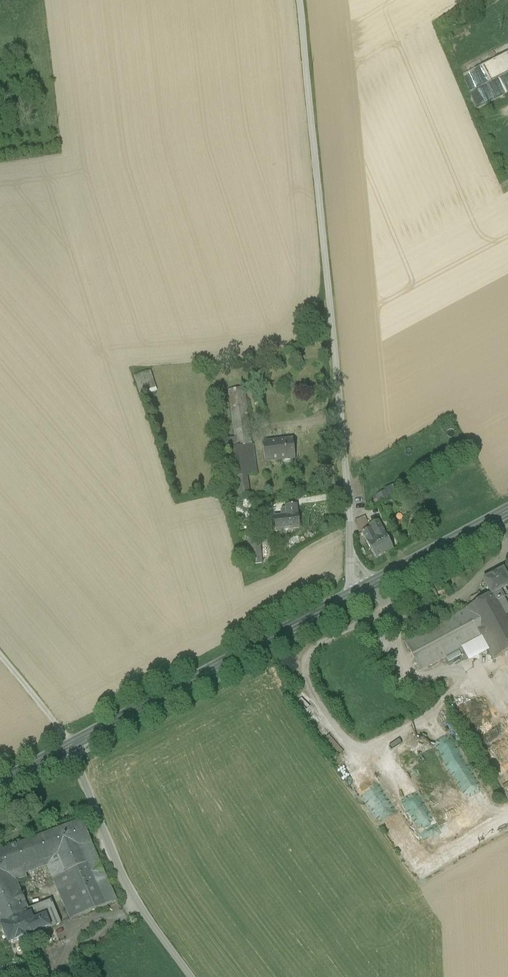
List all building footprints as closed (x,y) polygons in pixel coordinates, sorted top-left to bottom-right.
[(507,91),(507,53),(464,71),(471,90),(481,86),(485,95),(489,94),(491,98),(507,91)] [(141,396),(158,391),(152,371),(135,376),(141,396)] [(246,388),(229,390),(239,476),(256,474),(246,388)] [(293,440),(263,444),(265,462),(295,458),(293,440)] [(375,494),(378,501),(398,493),(395,486),(375,494)] [(288,516),(275,518),(277,532),(299,529),(297,506),(293,507),(293,506),(291,506),(291,507),(287,507),(288,516)] [(393,549),(378,521),(369,526),(371,528),(376,538),(378,537),(382,546),(386,554),(393,549)] [(376,538),(371,528),(362,534),(375,559),(386,554),(382,546),(378,537),(376,538)] [(483,581),(491,596),(483,601),(487,609),(496,604),(499,610),(507,606),(506,604),(507,603),(507,595),(505,589),(507,587),(507,579),(503,570),(483,581)] [(437,587),(431,590),(436,599),(442,595),(437,587)] [(483,601),(479,595),(471,600),(475,606),(483,601)] [(499,610),(496,604),(487,609),(483,601),(475,606),(466,610),(467,610),(482,639),(494,661),(507,653),(507,607),(507,606),(499,610)] [(482,639),(467,610),(405,644),(421,672),(482,639)] [(303,706),(307,704),(301,693),(296,696),(303,706)] [(314,717),(317,714),(309,706),(305,710),(314,717)] [(327,726),(323,728),(331,747),(336,745),(327,726)] [(83,819),(28,840),(38,864),(45,861),(59,856),(66,873),(87,865),(99,860),(83,819)] [(25,869),(38,864),(28,840),(0,852),(0,879),(25,869)] [(45,861),(52,879),(66,873),(59,856),(45,861)] [(99,860),(87,865),(104,906),(117,901),(99,860)] [(87,865),(66,873),(83,915),(104,906),(87,865)] [(28,916),(23,903),(26,902),(18,882),(28,878),(25,869),(0,879),(0,923),(1,926),(28,916)] [(83,915),(66,873),(52,879),(69,921),(83,915)] [(57,913),(46,917),(51,929),(61,925),(57,913)] [(28,916),(1,926),(9,945),(51,929),(46,917),(32,922),(30,915),(28,916)] [(16,966),(14,962),(0,969),(0,976),(2,976),(13,971),(12,968),(16,966)]
